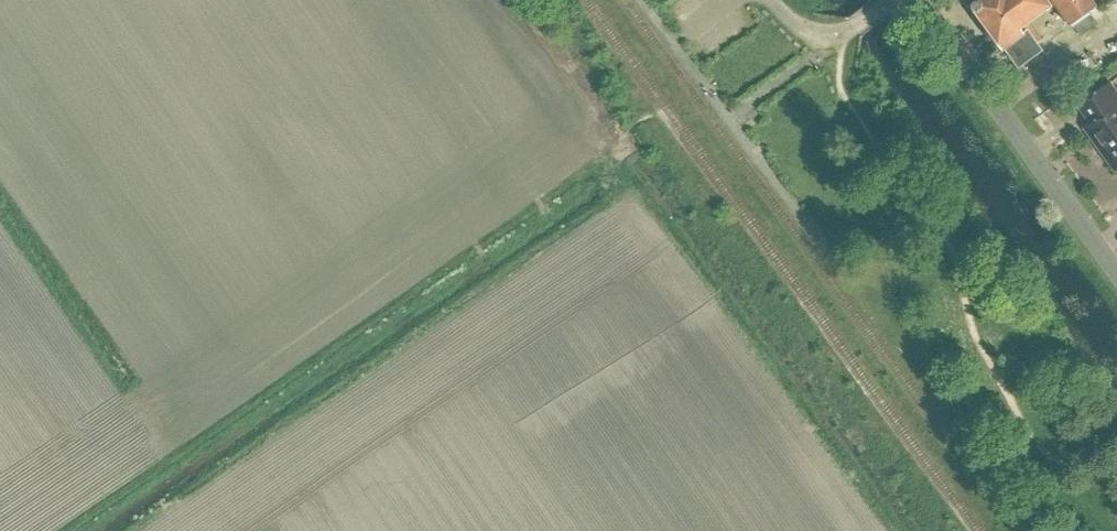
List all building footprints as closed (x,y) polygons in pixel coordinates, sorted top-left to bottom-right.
[(985,2),(983,2),(979,2),(976,4),(974,8),(975,11),(977,14),(981,16),(982,16),(1021,66),(1043,49),(1039,42),(1044,38),(1032,20),(1051,5),(1048,0),(988,0),(985,2)] [(1071,26),(1074,24),(1082,35),(1099,23),(1091,12),(1098,6),(1094,0),(1053,0),(1071,26)] [(1111,81),(1079,104),(1092,123),(1085,127),(1115,170),(1116,168),(1116,90),(1111,81)] [(747,132),(760,123),(751,111),(739,120),(747,132)]
